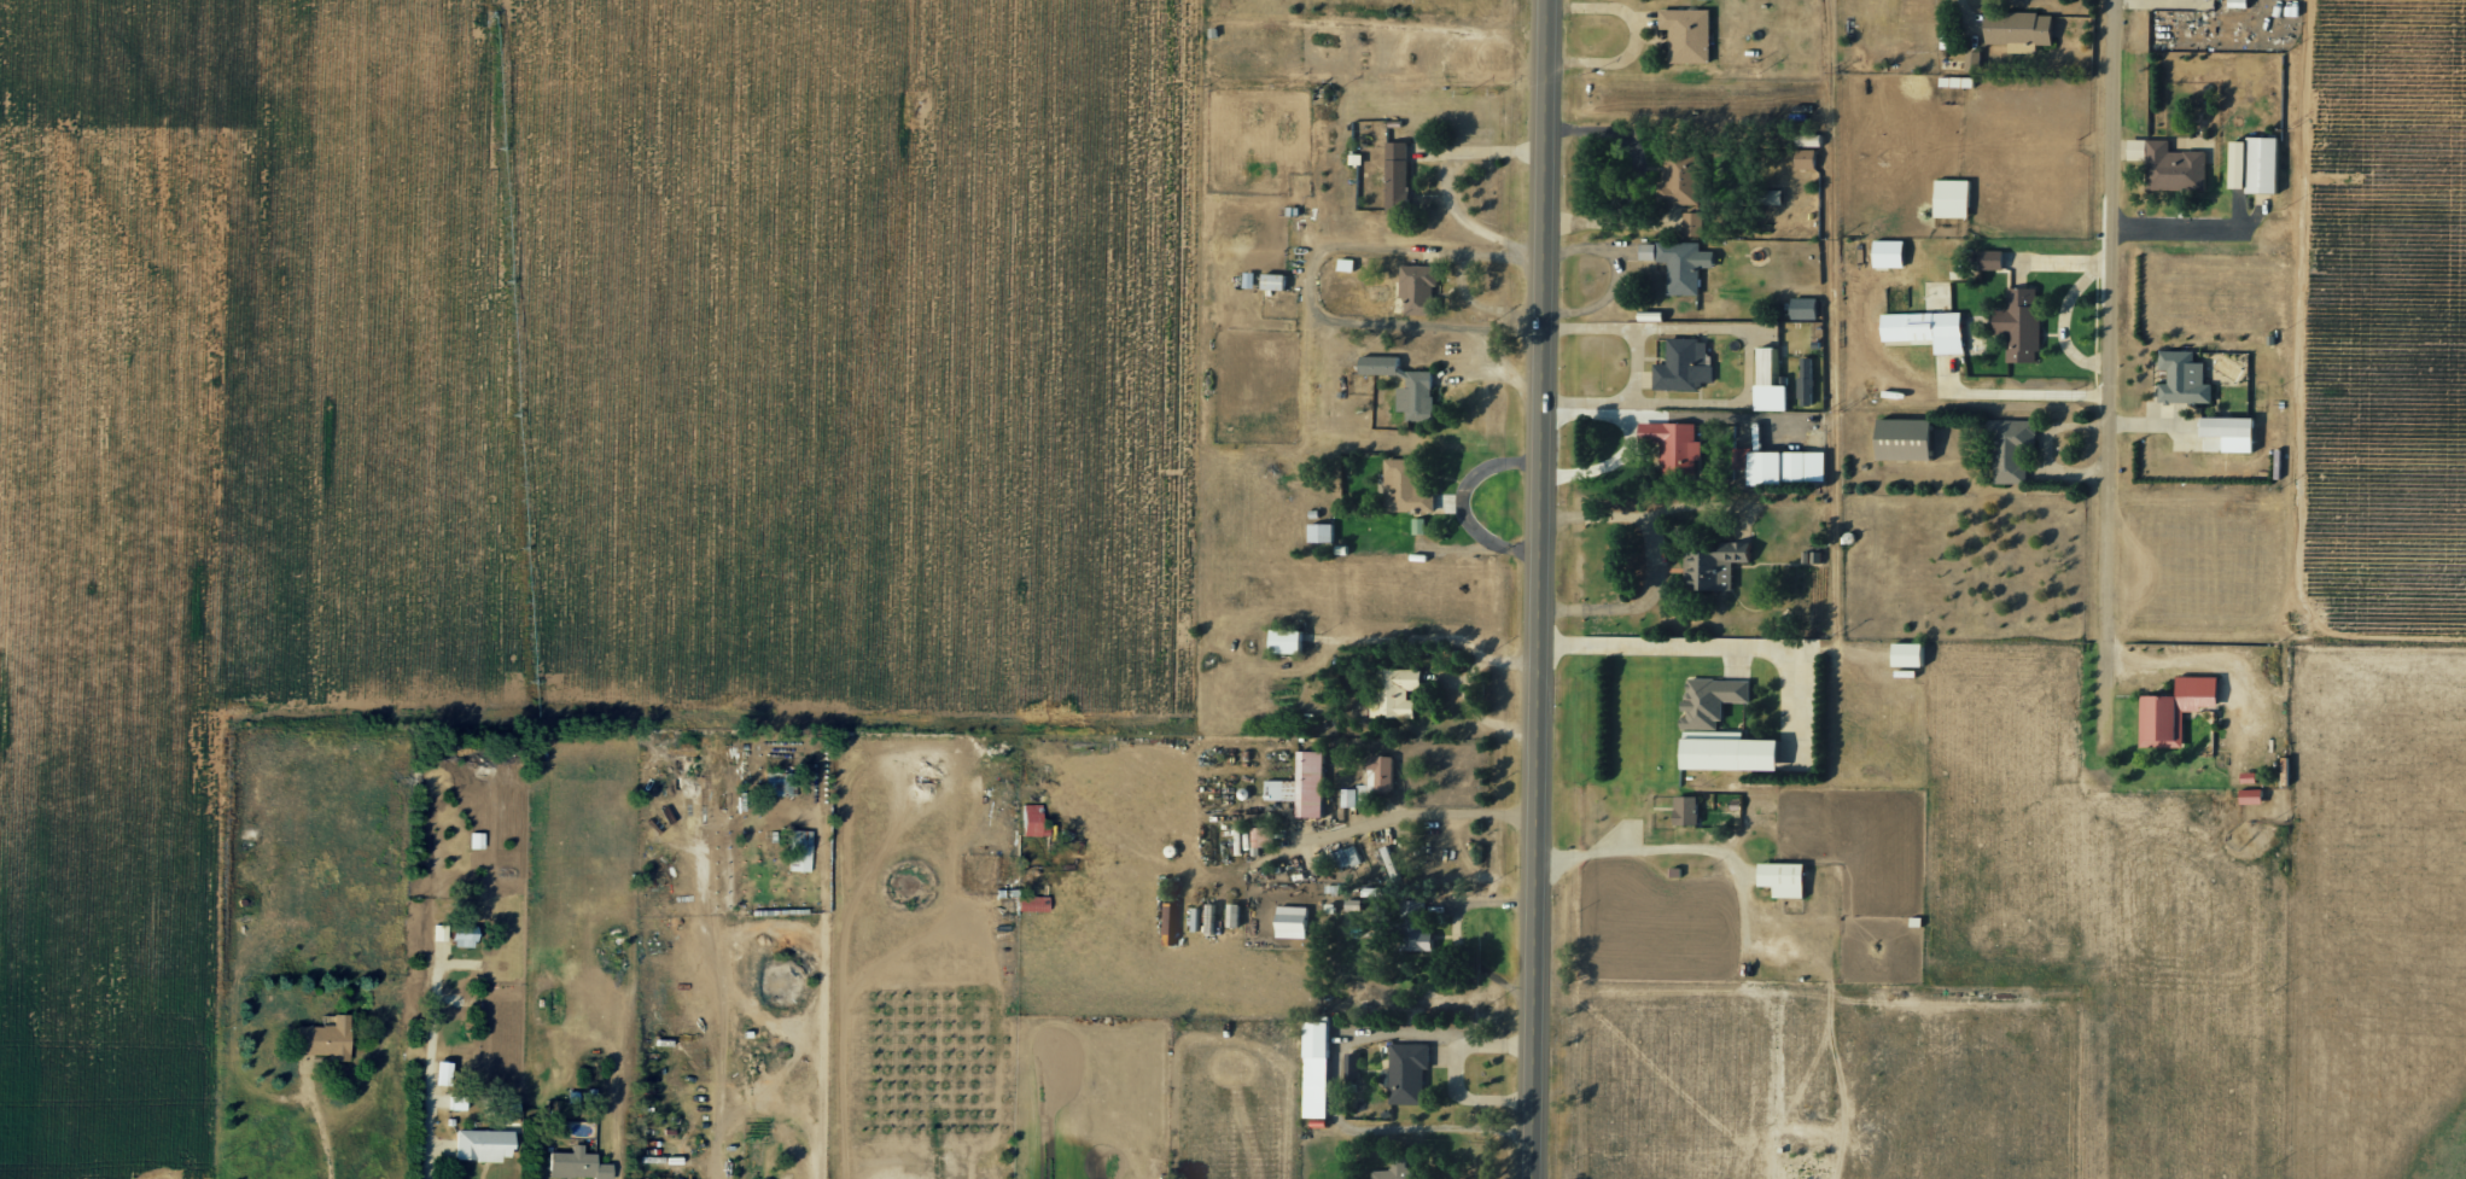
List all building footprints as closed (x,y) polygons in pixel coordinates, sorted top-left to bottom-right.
[(1658,10),(1658,29),(1669,29),(1669,64),(1709,63),(1709,9),(1658,10)] [(1984,12),(1984,43),(2050,45),(2051,14),(1984,12)] [(1822,135),(1795,135),(1795,147),(1822,146),(1822,135)] [(2279,139),(2245,138),(2244,194),(2277,195),(2279,139)] [(2145,190),(2204,192),(2204,152),(2168,151),(2168,141),(2126,140),(2126,161),(2146,161),(2145,190)] [(2244,142),(2229,142),(2228,189),(2243,189),(2244,142)] [(1407,143),(1385,143),(1385,213),(1407,213),(1407,143)] [(1814,150),(1795,149),(1794,169),(1814,170),(1814,150)] [(1656,204),(1701,205),(1701,155),(1664,155),(1664,184),(1656,184),(1656,204)] [(1968,219),(1968,181),(1934,180),(1933,218),(1968,219)] [(1781,190),(1757,190),(1757,205),(1781,205),(1781,190)] [(1703,213),(1683,213),(1682,237),(1703,237),(1703,213)] [(1903,242),(1873,241),(1872,268),(1902,269),(1903,242)] [(1698,266),(1710,266),(1711,254),(1699,254),(1699,244),(1639,242),(1638,262),(1667,262),(1667,296),(1697,296),(1698,266)] [(2001,269),(2001,251),(1981,251),(1981,270),(2001,269)] [(1436,267),(1402,266),(1401,315),(1434,316),(1436,267)] [(1261,290),(1284,291),(1285,275),(1261,274),(1261,290)] [(2038,289),(2005,289),(2006,312),(1993,313),(1993,335),(2005,335),(2006,363),(2035,363),(2035,352),(2039,352),(2038,289)] [(1816,319),(1816,299),(1791,299),(1791,320),(1816,319)] [(1961,313),(1880,314),(1881,342),(1934,341),(1934,355),(1962,354),(1961,313)] [(1699,391),(1699,384),(1711,384),(1711,365),(1705,365),(1705,340),(1666,339),(1666,365),(1653,365),(1653,390),(1699,391)] [(1778,348),(1755,348),(1754,411),(1786,412),(1786,386),(1777,386),(1778,348)] [(2158,403),(2211,404),(2212,385),(2203,385),(2203,363),(2193,363),(2194,352),(2158,351),(2158,371),(2167,371),(2167,384),(2158,384),(2158,403)] [(1358,374),(1396,375),(1396,357),(1359,356),(1358,374)] [(1432,371),(1397,371),(1397,377),(1406,377),(1406,388),(1396,388),(1396,412),(1405,412),(1405,423),(1433,422),(1432,371)] [(2251,453),(2251,419),(2201,418),(2200,452),(2251,453)] [(1928,461),(1928,421),(1875,420),(1875,461),(1928,461)] [(1991,484),(2026,485),(2027,455),(2034,455),(2035,421),(1986,420),(1986,436),(1993,436),(1991,484)] [(1694,424),(1639,424),(1639,444),(1661,444),(1660,475),(1694,475),(1694,460),(1700,460),(1700,442),(1694,442),(1694,424)] [(1731,469),(1744,470),(1745,449),(1732,448),(1731,469)] [(1747,485),(1824,484),(1823,452),(1746,453),(1747,485)] [(1384,512),(1433,511),(1433,491),(1420,491),(1420,473),(1437,473),(1437,460),(1383,460),(1384,512)] [(1425,533),(1424,520),(1412,520),(1413,534),(1425,533)] [(1338,542),(1338,523),(1311,524),(1311,543),(1338,542)] [(1736,562),(1755,562),(1755,552),(1749,552),(1749,549),(1689,548),(1689,588),(1736,588),(1736,562)] [(1309,630),(1273,629),(1272,653),(1308,654),(1309,630)] [(1931,666),(1931,643),(1897,644),(1898,667),(1931,666)] [(1375,718),(1419,718),(1419,700),(1410,700),(1410,690),(1425,690),(1425,669),(1375,669),(1375,718)] [(2216,676),(2174,676),(2174,695),(2139,695),(2140,747),(2182,747),(2182,708),(2216,708),(2216,676)] [(1754,680),(1691,679),(1691,717),(1685,717),(1684,729),(1726,729),(1726,702),(1754,702),(1754,680)] [(1790,740),(1686,737),(1685,768),(1789,771),(1790,740)] [(1302,800),(1301,817),(1328,818),(1329,751),(1302,751),(1302,781),(1266,780),(1266,800),(1302,800)] [(1348,807),(1372,807),(1371,795),(1398,794),(1397,756),(1371,756),(1372,787),(1347,787),(1348,807)] [(768,795),(797,796),(797,772),(768,770),(768,795)] [(2238,789),(2239,804),(2261,803),(2261,789),(2238,789)] [(1702,825),(1702,796),(1679,797),(1680,825),(1702,825)] [(1025,835),(1051,835),(1051,824),(1045,824),(1044,803),(1024,804),(1025,835)] [(1276,847),(1276,829),(1246,829),(1245,824),(1235,825),(1236,855),(1246,854),(1246,848),(1276,847)] [(1381,849),(1392,882),(1403,879),(1392,846),(1381,849)] [(1363,863),(1359,847),(1331,854),(1334,870),(1363,863)] [(1802,897),(1803,863),(1757,862),(1756,886),(1772,886),(1772,897),(1802,897)] [(1052,895),(1021,896),(1021,911),(1052,910),(1052,895)] [(1426,933),(1425,899),(1400,900),(1401,951),(1432,951),(1432,933),(1426,933)] [(1245,926),(1244,904),(1231,904),(1232,926),(1245,926)] [(1281,937),(1311,938),(1312,907),(1281,906),(1281,937)] [(1194,908),(1193,932),(1203,932),(1204,908),(1194,908)] [(353,1013),(337,1013),(337,1025),(304,1024),(304,1054),(352,1055),(353,1013)] [(1302,1117),(1326,1118),(1328,1021),(1304,1020),(1302,1117)] [(1425,1104),(1426,1044),(1389,1043),(1388,1103),(1425,1104)] [(457,1061),(442,1060),(439,1083),(454,1085),(457,1061)] [(516,1159),(517,1130),(459,1129),(459,1158),(516,1159)] [(611,1174),(611,1163),(599,1163),(599,1152),(585,1152),(585,1144),(573,1144),(573,1151),(551,1151),(551,1175),(611,1174)] [(1372,1178),(1417,1178),(1416,1169),(1407,1170),(1407,1152),(1391,1153),(1391,1170),(1371,1170),(1372,1178)]
